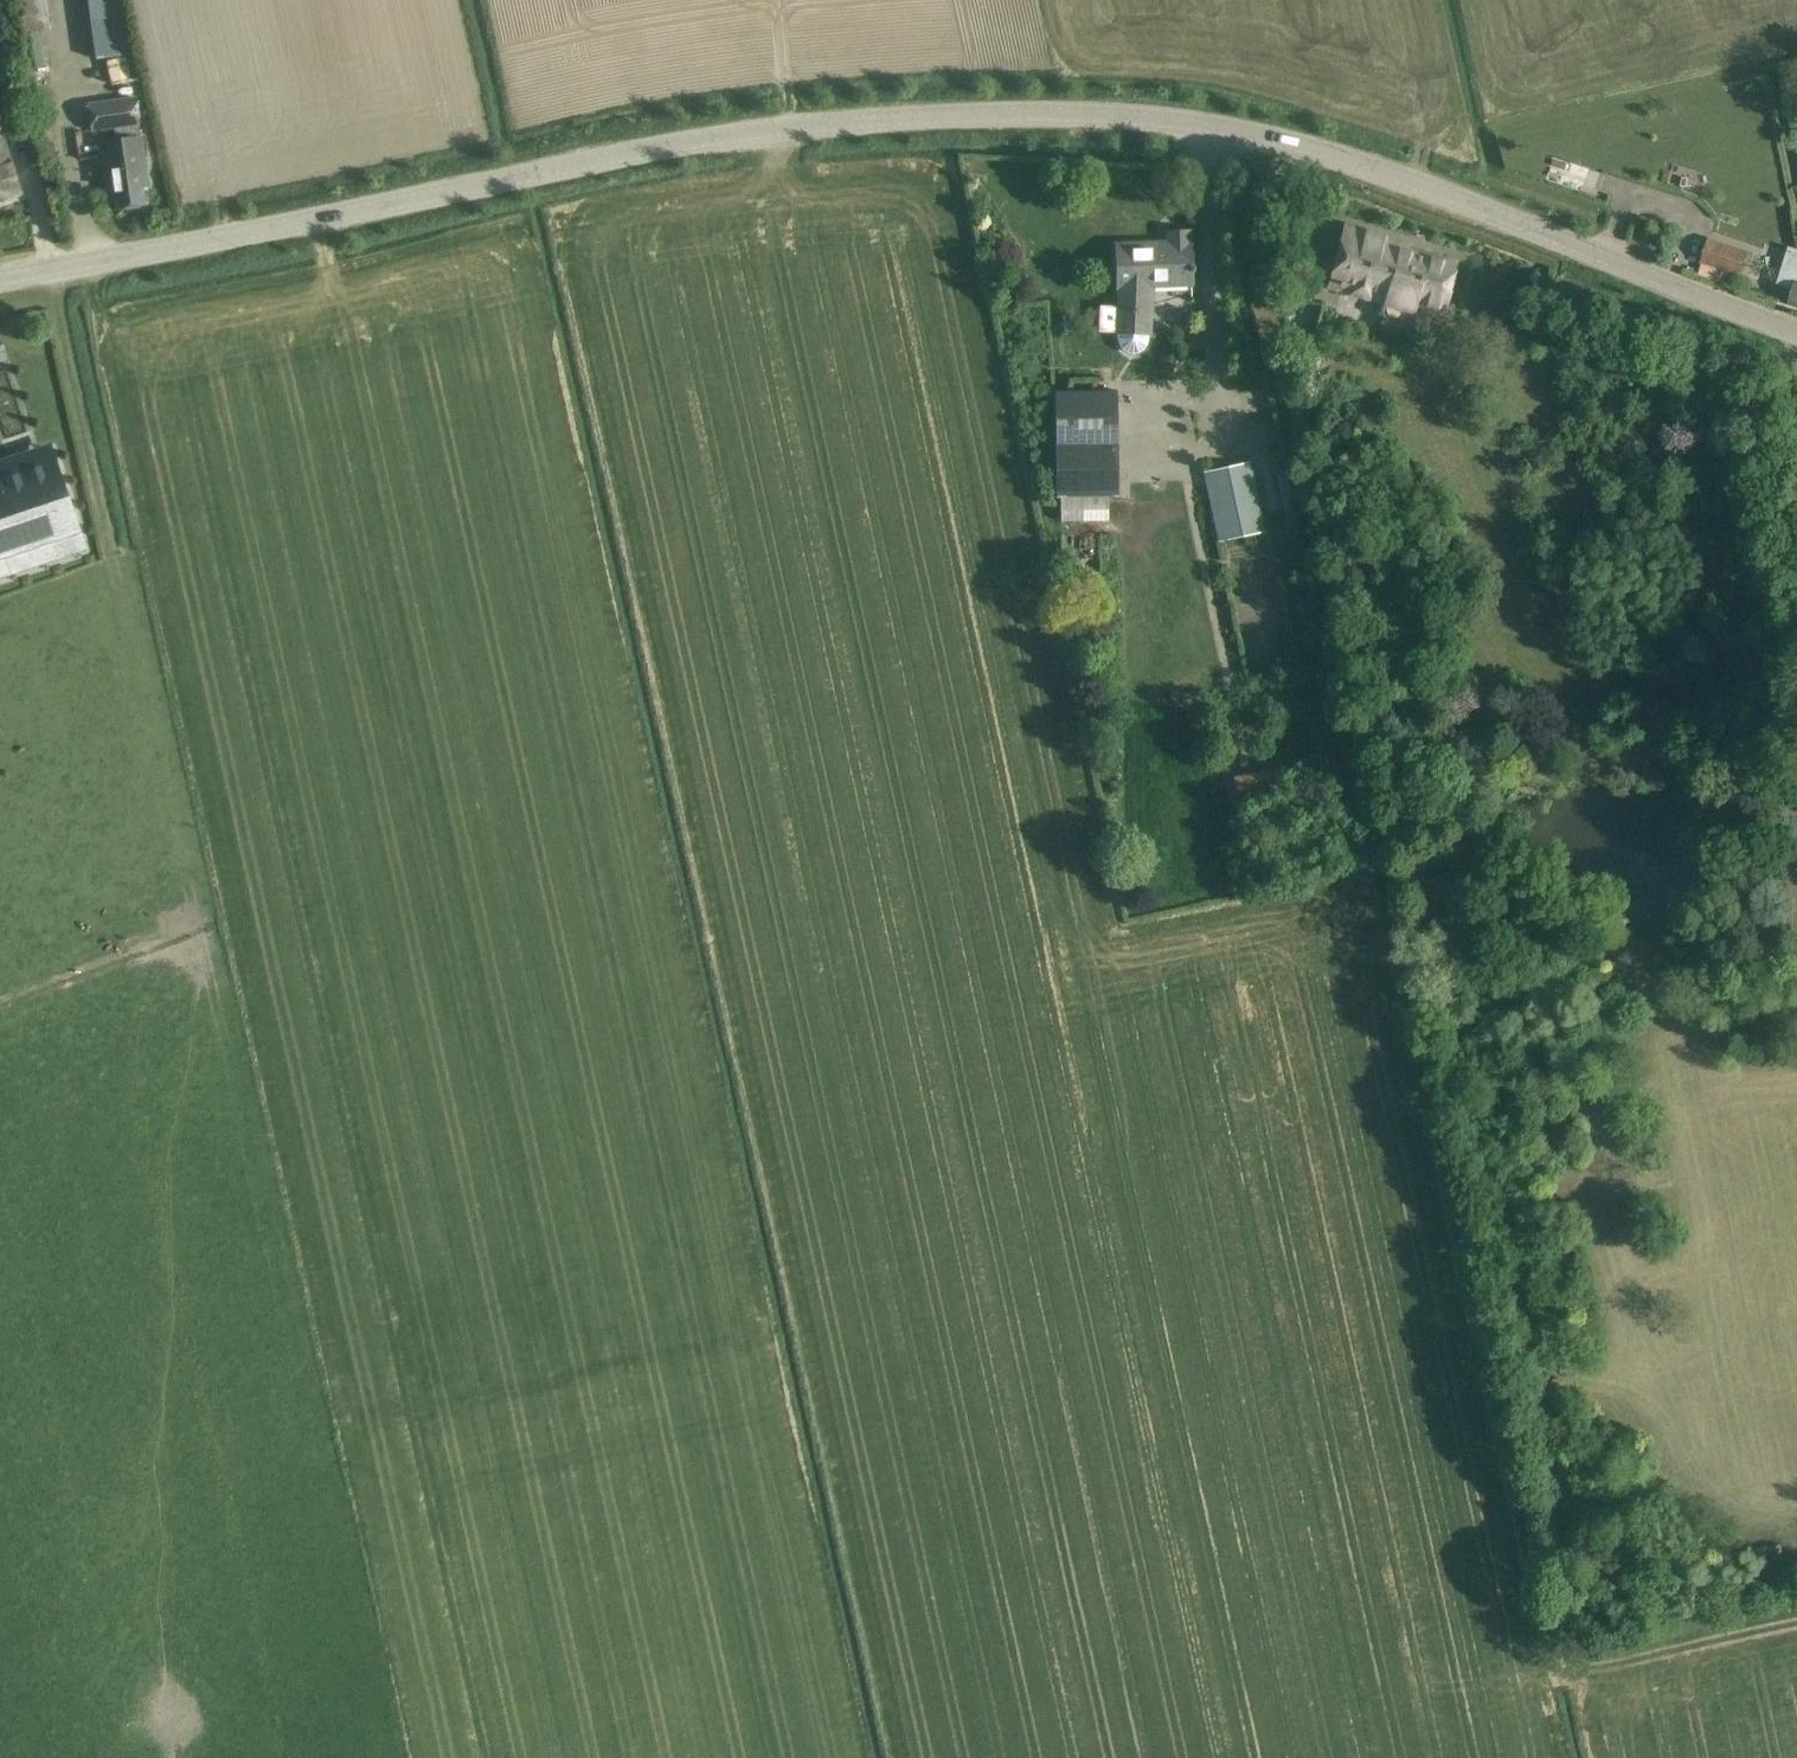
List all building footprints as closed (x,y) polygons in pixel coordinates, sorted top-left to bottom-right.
[(95,58),(129,53),(122,0),(87,0),(95,58)] [(41,33),(20,36),(25,71),(47,67),(41,33)] [(138,55),(108,62),(114,85),(143,78),(138,55)] [(148,187),(144,163),(136,98),(88,104),(91,132),(115,130),(116,139),(104,141),(107,169),(110,192),(115,191),(117,209),(145,205),(142,188),(148,187)] [(20,194),(0,132),(0,201),(20,194)] [(54,142),(44,143),(46,159),(56,158),(54,142)] [(1326,286),(1388,305),(1386,311),(1390,317),(1403,321),(1409,317),(1410,311),(1412,312),(1414,306),(1442,315),(1451,285),(1457,262),(1408,249),(1410,244),(1345,224),(1326,286)] [(1120,291),(1120,337),(1120,345),(1123,350),(1128,353),(1133,354),(1140,353),(1144,351),(1148,346),(1149,341),(1149,337),(1151,337),(1153,289),(1193,286),(1192,266),(1191,242),(1190,242),(1189,231),(1168,232),(1169,248),(1156,248),(1156,243),(1116,245),(1117,268),(1119,291),(1120,291)] [(1710,237),(1702,262),(1731,271),(1738,246),(1710,237)] [(1796,307),(1796,250),(1790,248),(1781,277),(1796,283),(1789,304),(1796,307)] [(1114,395),(1053,395),(1054,500),(1058,500),(1058,525),(1105,524),(1105,500),(1115,500),(1114,395)] [(80,547),(75,531),(76,531),(53,463),(0,481),(0,556),(52,539),(58,555),(80,547)] [(1256,478),(1252,464),(1204,472),(1217,539),(1266,530),(1256,478)] [(1286,471),(1276,473),(1284,511),(1294,509),(1286,471)] [(1280,769),(1235,778),(1239,802),(1258,798),(1257,791),(1283,785),(1280,769)] [(1467,979),(1454,981),(1457,999),(1470,997),(1467,979)]
